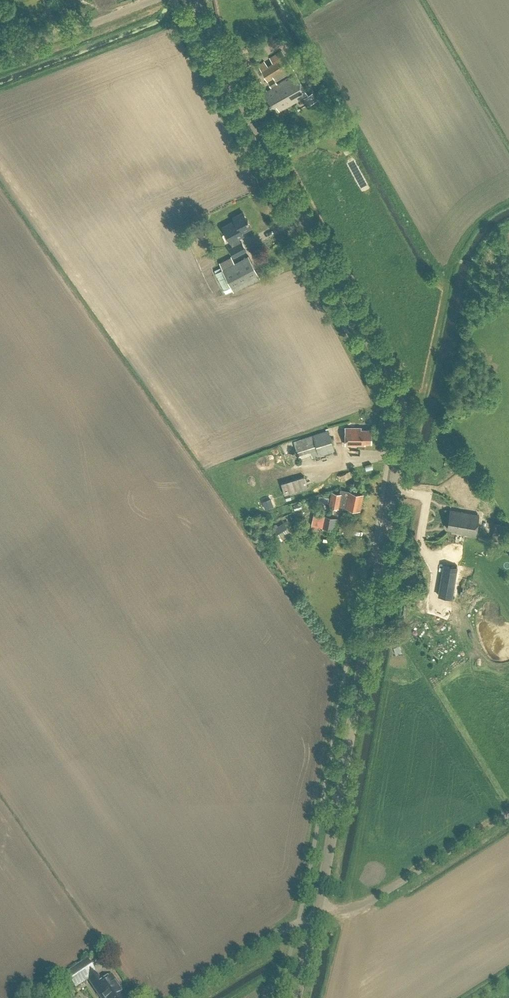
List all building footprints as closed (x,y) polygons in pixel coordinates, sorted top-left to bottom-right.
[(279,110),(308,94),(296,72),(277,83),(276,81),(294,70),(281,50),(258,64),(271,86),(261,92),(269,107),(275,103),(279,110)] [(312,93),(303,98),(307,106),(317,100),(312,93)] [(348,146),(342,149),(346,155),(351,151),(348,146)] [(234,220),(222,227),(232,246),(228,248),(233,258),(246,251),(241,241),(240,241),(238,237),(243,235),(242,232),(250,228),(242,212),(233,217),(234,220)] [(222,269),(233,290),(260,276),(248,255),(234,262),(231,256),(219,262),(222,269)] [(361,427),(345,427),(345,444),(364,444),(364,442),(371,442),(371,429),(361,429),(361,427)] [(327,430),(280,442),(284,457),(296,454),(297,457),(310,453),(311,456),(332,451),(327,430)] [(340,489),(339,494),(332,493),(330,504),(338,506),(338,505),(359,509),(362,494),(340,489)] [(319,495),(318,501),(328,503),(329,497),(319,495)] [(450,509),(447,528),(455,529),(455,531),(475,535),(479,514),(450,509)] [(333,530),(336,517),(324,515),(321,527),(333,530)] [(261,517),(252,521),(254,527),(263,523),(261,517)] [(279,537),(289,531),(284,522),(273,528),(279,537)] [(443,564),(438,595),(452,598),(458,566),(443,564)] [(399,645),(393,647),(396,654),(402,652),(399,645)] [(94,989),(100,997),(127,997),(112,977),(103,983),(87,960),(65,975),(76,990),(89,981),(94,989)]
